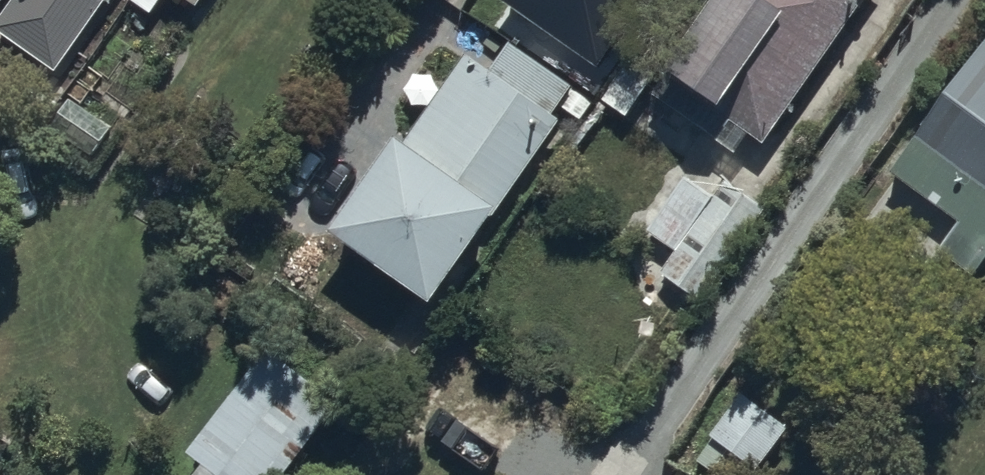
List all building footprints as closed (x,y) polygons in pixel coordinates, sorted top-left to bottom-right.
[(12,7),(0,24),(0,44),(52,81),(111,0),(2,0),(12,7)] [(132,10),(152,24),(169,0),(138,0),(132,10)] [(194,15),(205,0),(173,0),(194,15)] [(502,8),(601,74),(651,0),(507,0),(502,8)] [(647,96),(720,145),(730,130),(767,155),(871,0),(711,0),(647,96)] [(984,278),(984,50),(982,48),(889,189),(958,234),(939,262),(978,288),(984,278)] [(466,64),(333,250),(432,320),(500,225),(498,223),(563,132),(554,126),(575,97),(513,52),(491,83),(466,64)] [(697,307),(761,216),(725,190),(715,203),(684,181),(643,239),(674,261),(660,281),(697,307)] [(263,361),(186,463),(202,474),(287,474),(333,414),(263,361)] [(741,403),(695,466),(708,474),(758,474),(786,435),(741,403)]
